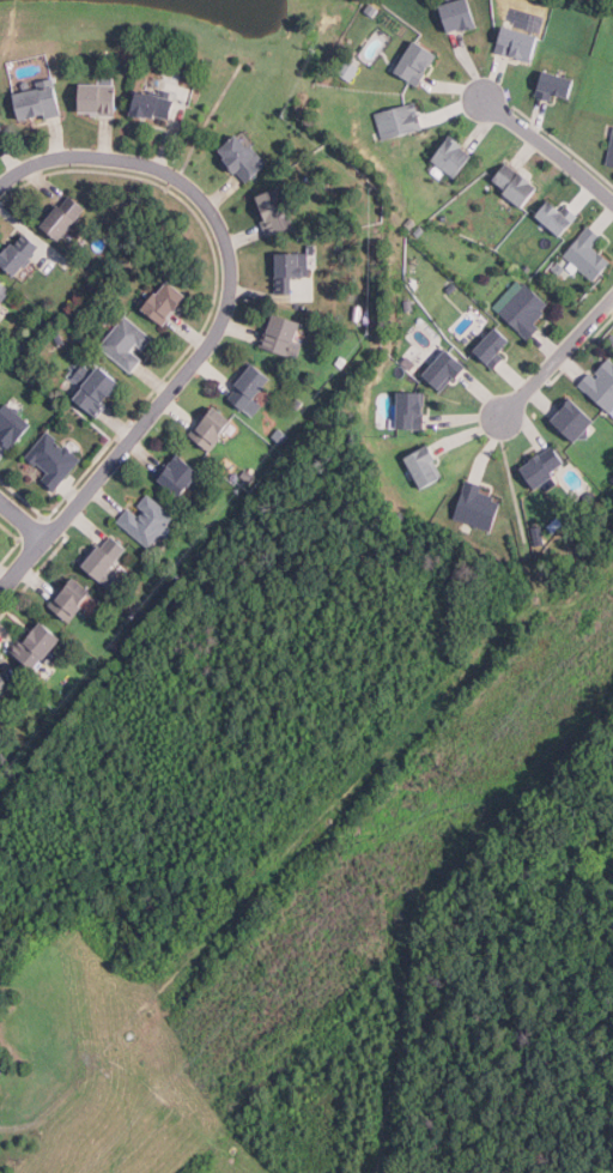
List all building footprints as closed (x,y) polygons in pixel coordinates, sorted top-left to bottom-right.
[(441,4),(448,31),(479,24),(473,0),(454,0),(441,4)] [(541,34),(504,23),(497,50),(534,60),(541,34)] [(441,53),(418,37),(396,68),(418,84),(441,53)] [(356,65),(341,60),(335,75),(350,80),(356,65)] [(572,96),(578,77),(544,68),(536,96),(553,99),(554,92),(572,96)] [(13,125),(55,116),(48,81),(7,90),(13,125)] [(110,85),(74,85),(74,115),(110,115),(110,85)] [(165,99),(132,89),(123,114),(157,125),(165,99)] [(377,110),(382,137),(424,129),(419,102),(377,110)] [(8,129),(0,117),(0,135),(8,129)] [(612,166),(612,125),(609,125),(602,164),(612,166)] [(268,162),(239,132),(220,151),(250,180),(268,162)] [(472,155),(449,134),(429,157),(451,177),(472,155)] [(536,187),(504,162),(488,181),(520,206),(536,187)] [(257,194),(268,235),(298,226),(287,187),(257,194)] [(62,238),(89,206),(71,192),(44,224),(62,238)] [(532,213),(554,236),(571,219),(548,196),(532,213)] [(594,280),(612,262),(594,244),(602,236),(591,224),(565,252),(594,280)] [(40,246),(23,230),(0,256),(0,268),(11,278),(40,246)] [(309,250),(278,252),(279,294),(296,292),(296,278),(310,277),(309,250)] [(164,326),(190,297),(172,280),(145,308),(164,326)] [(535,320),(551,304),(528,282),(500,310),(529,339),(541,327),(535,320)] [(297,355),(305,319),(272,312),(263,347),(297,355)] [(144,353),(154,339),(126,315),(101,346),(132,373),(146,355),(144,353)] [(505,340),(491,327),(469,351),(488,369),(500,357),(496,352),(505,340)] [(463,368),(445,350),(419,375),(437,393),(463,368)] [(609,356),(581,383),(609,412),(612,408),(612,359),(609,356)] [(255,416),(263,404),(257,400),(275,376),(255,362),(230,397),(255,416)] [(126,385),(107,365),(75,394),(95,415),(126,385)] [(426,391),(399,391),(399,428),(426,428),(426,391)] [(548,421),(573,445),(594,424),(568,400),(548,421)] [(34,424),(10,401),(0,412),(0,435),(13,447),(34,424)] [(211,452),(236,422),(216,405),(190,434),(211,452)] [(42,480),(56,491),(84,459),(48,430),(28,456),(48,473),(42,480)] [(429,445),(407,458),(425,488),(448,474),(429,445)] [(570,464),(553,445),(521,471),(536,491),(570,464)] [(159,477),(181,497),(204,472),(182,452),(159,477)] [(484,484),(466,479),(454,519),(493,531),(503,500),(480,494),(484,484)] [(133,509),(131,507),(120,519),(147,548),(176,519),(150,492),(133,509)] [(131,549),(114,533),(86,563),(103,579),(131,549)] [(96,593),(77,575),(50,603),(69,622),(96,593)] [(14,649),(35,669),(66,637),(45,618),(14,649)] [(4,670),(0,672),(0,701),(17,690),(4,670)]
